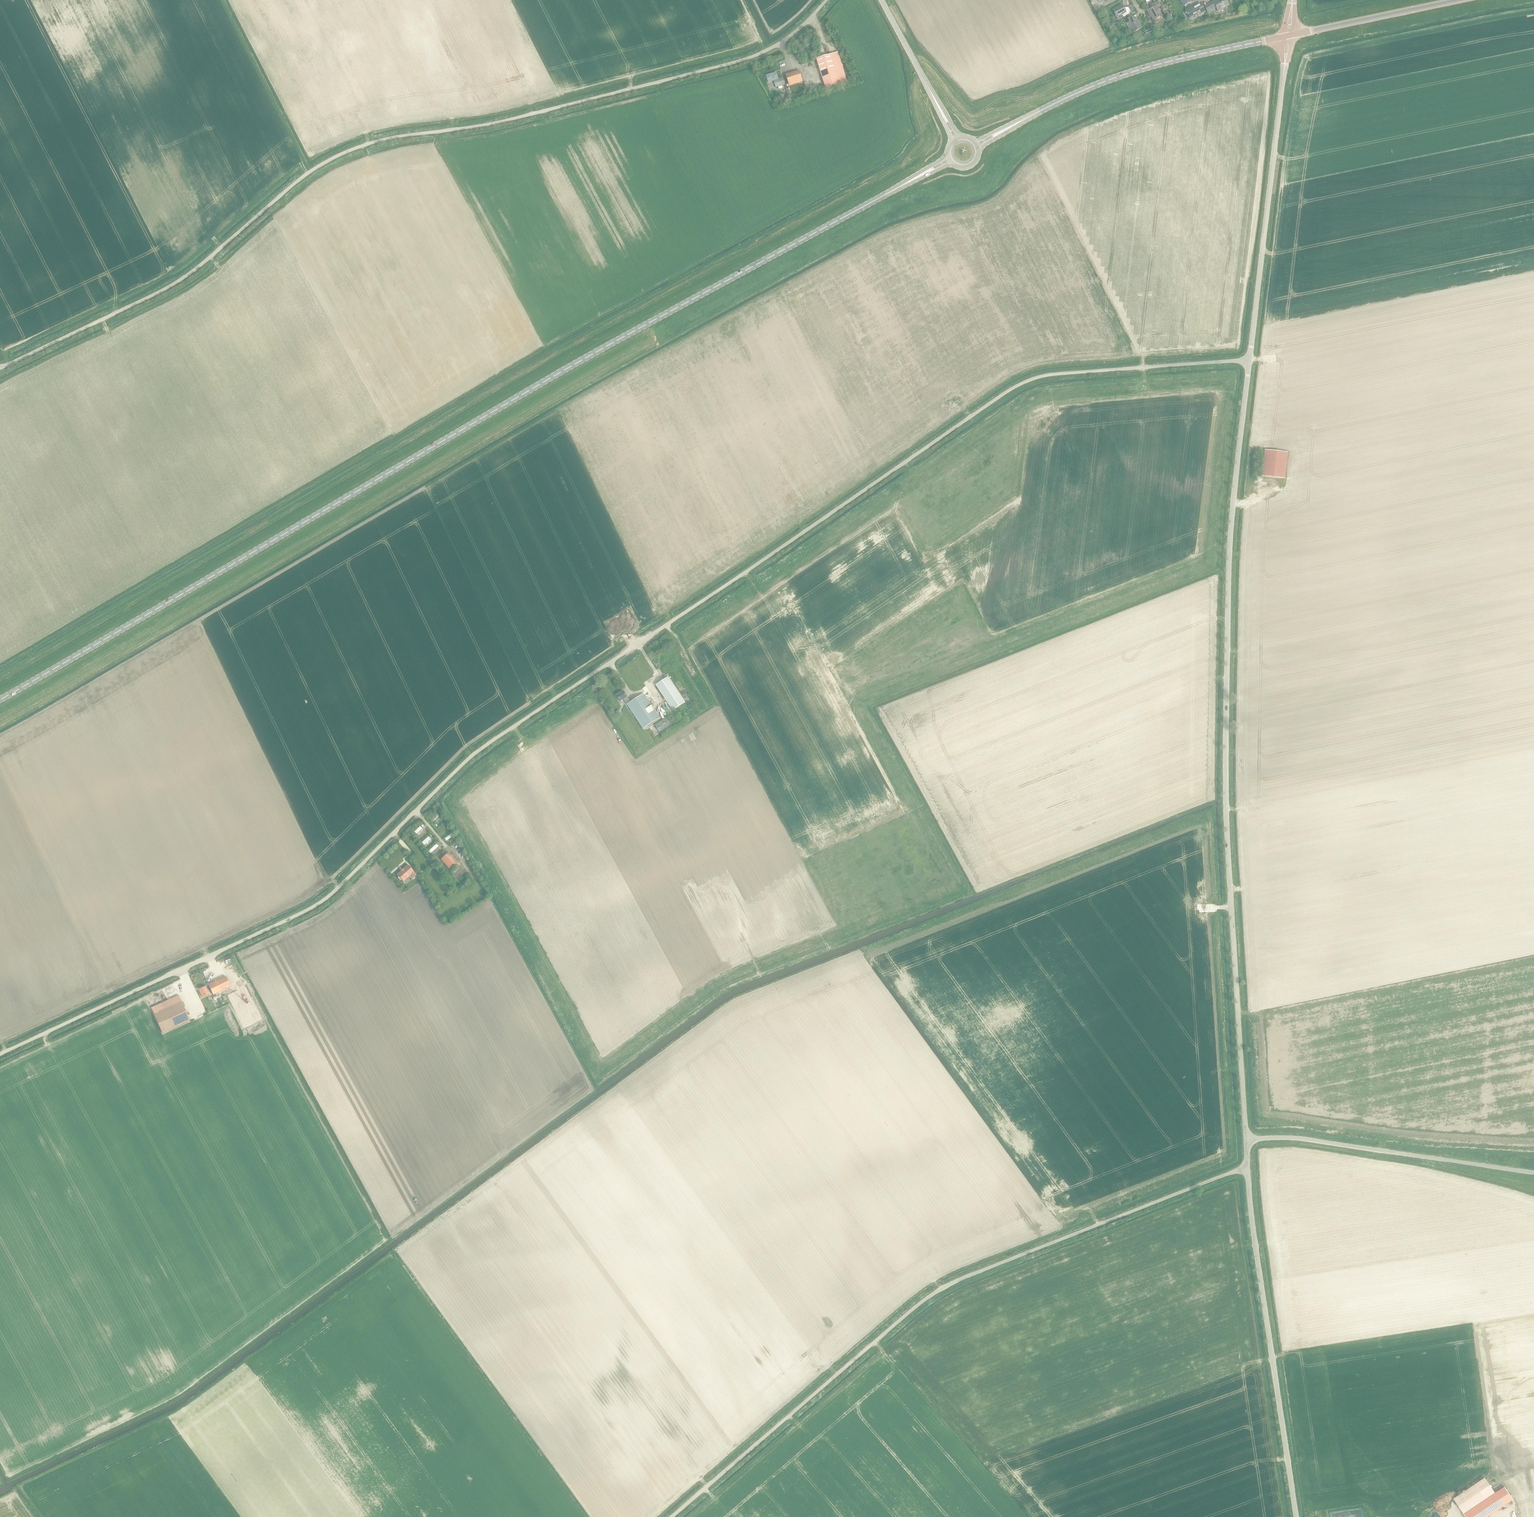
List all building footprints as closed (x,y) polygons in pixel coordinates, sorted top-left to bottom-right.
[(1224,8),(1223,8),(1229,5),(1226,0),(1217,0),(1204,7),(1208,14),(1211,12),(1210,11),(1216,8),(1218,12),(1224,8)] [(1152,9),(1147,11),(1153,21),(1154,20),(1156,23),(1160,21),(1158,18),(1161,17),(1156,8),(1160,6),(1158,1),(1150,5),(1152,9)] [(1198,16),(1205,12),(1201,4),(1194,8),(1193,7),(1186,11),(1190,19),(1197,15),(1198,16)] [(1128,7),(1124,9),(1122,5),(1113,10),(1117,17),(1126,13),(1127,15),(1131,13),(1128,7)] [(1136,18),(1133,20),(1131,17),(1125,21),(1130,31),(1133,29),(1134,32),(1142,28),(1136,18)] [(804,47),(811,41),(810,39),(802,45),(804,47)] [(847,81),(838,52),(816,59),(825,88),(847,81)] [(786,75),(789,86),(802,81),(799,71),(786,75)] [(776,72),(766,75),(768,82),(774,81),(776,88),(778,87),(779,89),(783,88),(782,86),(785,85),(783,78),(778,79),(776,72)] [(1262,476),(1285,479),(1288,452),(1265,450),(1262,476)] [(622,619),(624,622),(636,616),(635,613),(622,619)] [(656,685),(673,711),(685,702),(668,677),(656,685)] [(643,729),(659,718),(643,694),(630,702),(623,691),(616,695),(620,702),(624,700),(627,705),(619,710),(621,714),(630,708),(643,729)] [(654,726),(662,737),(676,728),(668,716),(654,726)] [(448,837),(455,832),(452,828),(445,834),(448,837)] [(431,832),(424,838),(426,840),(433,835),(431,832)] [(433,850),(441,842),(438,840),(430,848),(433,850)] [(441,859),(451,871),(459,864),(449,852),(441,859)] [(397,874),(397,875),(403,882),(403,881),(411,874),(414,877),(416,875),(414,872),(408,865),(407,865),(408,865),(403,869),(401,871),(397,875),(397,874)] [(206,986),(199,990),(202,997),(209,994),(208,990),(210,989),(213,995),(222,990),(231,986),(226,977),(208,985),(206,987),(206,986)] [(244,979),(233,983),(237,993),(248,989),(244,979)] [(152,1010),(162,1033),(190,1020),(179,997),(152,1010)] [(1474,1485),(1454,1499),(1464,1514),(1494,1493),(1484,1478),(1474,1485)] [(1494,1493),(1464,1514),(1466,1516),(1487,1516),(1513,1500),(1505,1487),(1494,1493)]
